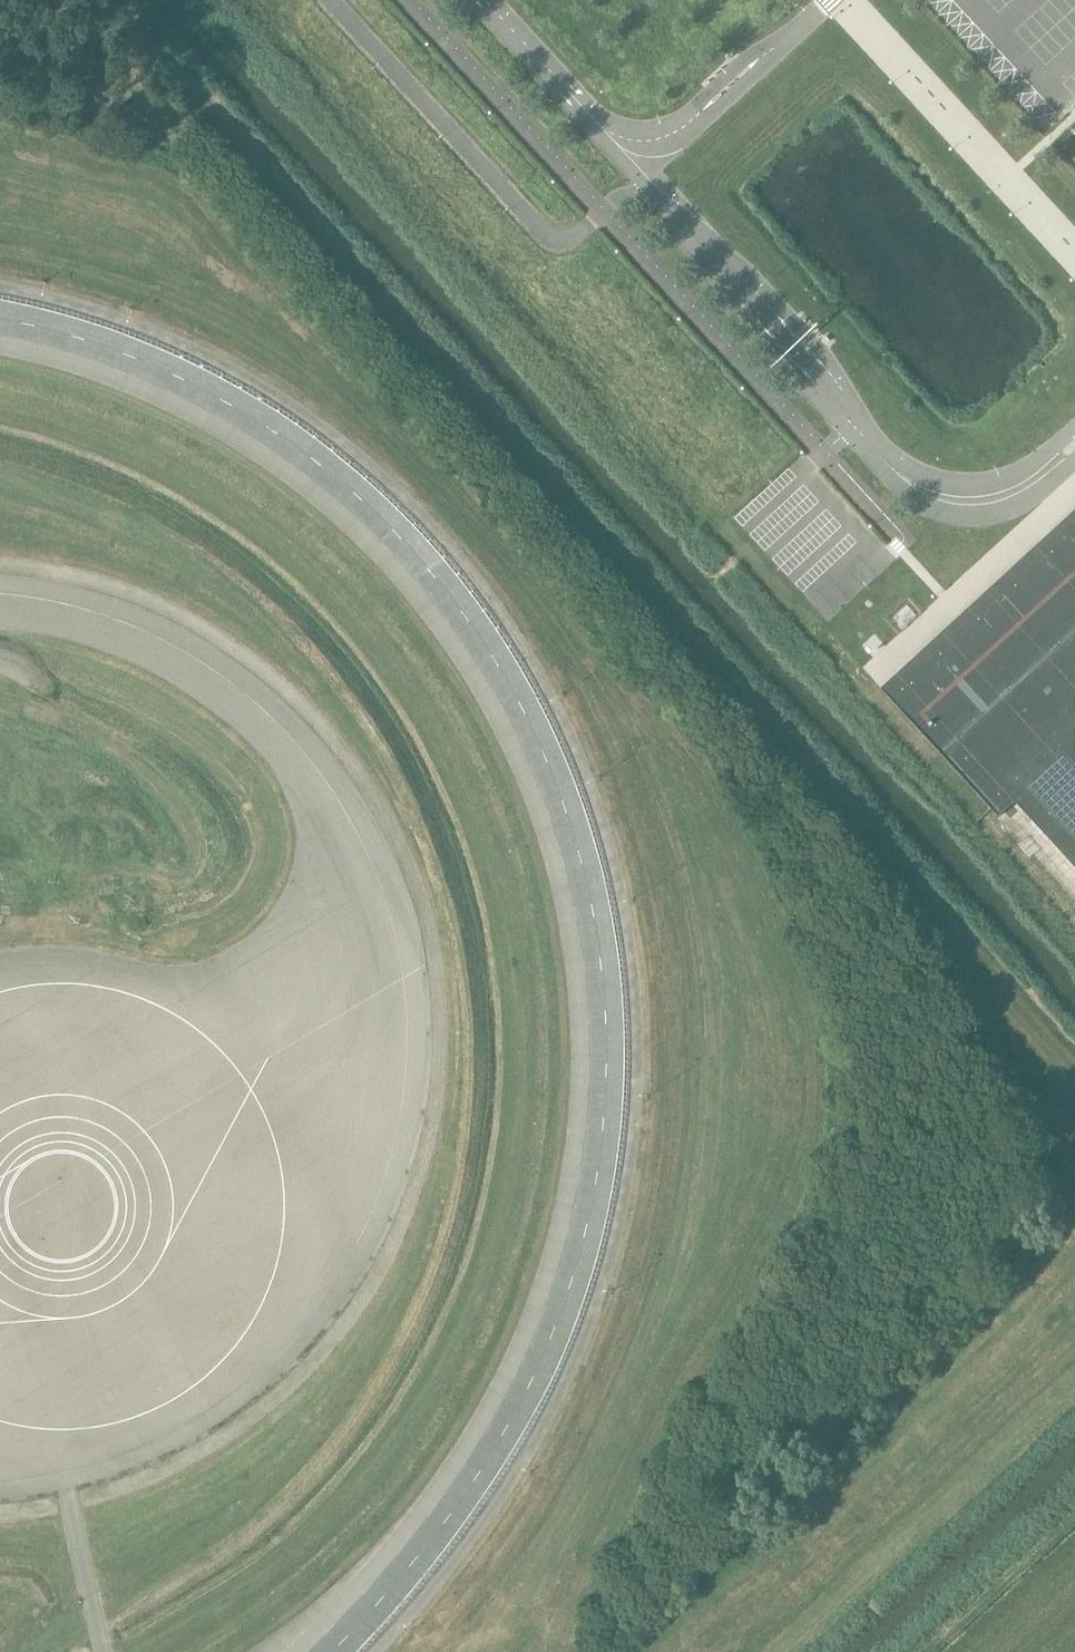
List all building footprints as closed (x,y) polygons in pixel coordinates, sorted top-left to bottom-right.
[(888,698),(999,818),(1032,788),(1074,835),(1074,527),(888,698)]
